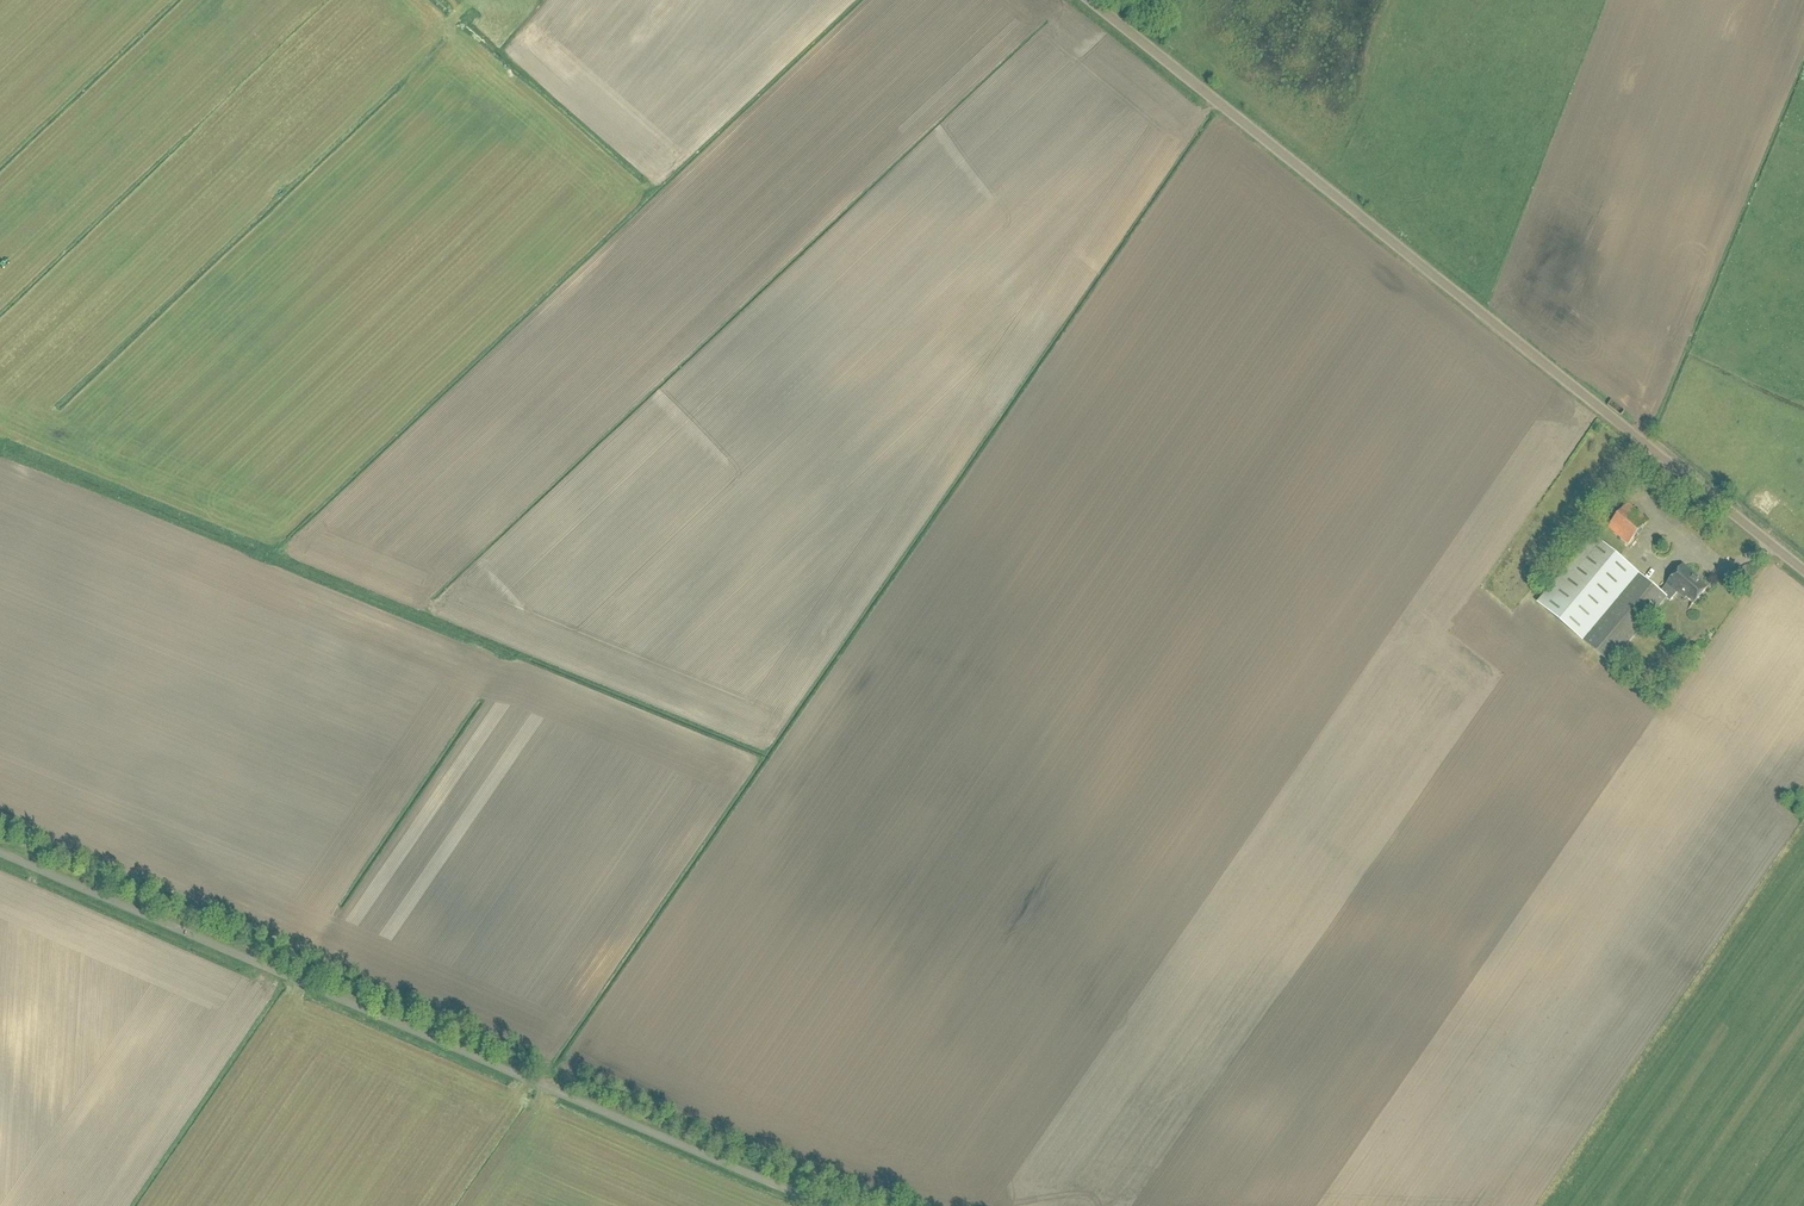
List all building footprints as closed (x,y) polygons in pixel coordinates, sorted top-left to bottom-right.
[(1612,373),(1609,376),(1624,391),(1627,388),(1612,373)] [(1620,407),(1629,398),(1621,389),(1611,399),(1620,407)] [(1629,506),(1609,529),(1630,546),(1649,523),(1629,506)] [(1652,544),(1663,552),(1671,541),(1659,533),(1652,544)] [(1661,592),(1595,538),(1539,605),(1612,666),(1668,599),(1671,602),(1677,594),(1685,600),(1687,598),(1694,605),(1707,589),(1693,578),(1696,575),(1683,565),(1661,592)] [(1633,545),(1637,552),(1643,547),(1639,541),(1633,545)]
